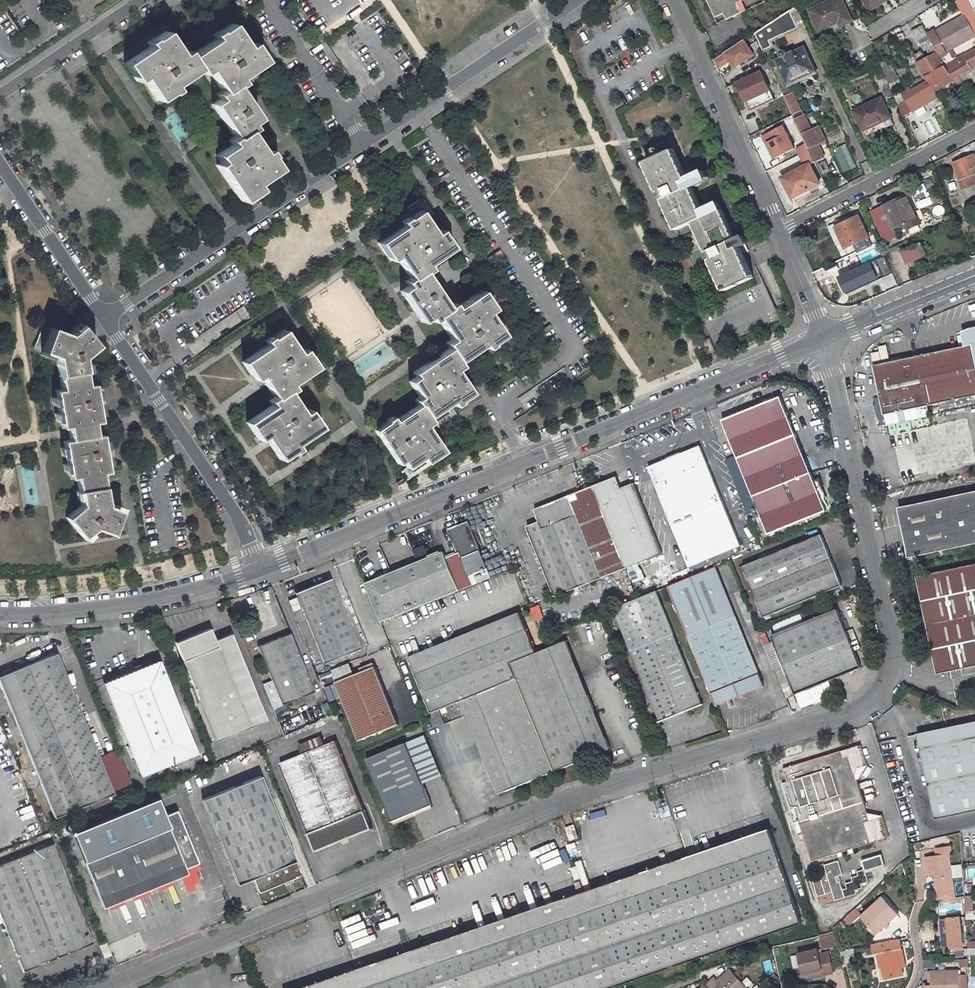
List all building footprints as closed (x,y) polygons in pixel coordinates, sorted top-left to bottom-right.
[(715,17),(724,13),(727,19),(742,12),(737,2),(741,0),(707,0),(715,17)] [(810,4),(818,27),(838,20),(840,24),(852,20),(845,0),(820,0),(810,4)] [(790,8),(799,26),(805,23),(796,4),(790,8)] [(790,8),(755,32),(763,49),(772,45),(769,39),(799,26),(790,8)] [(964,15),(928,36),(929,39),(936,50),(942,46),(946,52),(974,36),(974,35),(964,15)] [(921,24),(910,30),(919,45),(929,39),(928,36),(921,24)] [(222,164),(218,167),(241,203),(260,192),(256,186),(280,171),(271,159),(273,158),(269,152),(265,155),(251,134),(256,130),(253,126),(261,121),(240,88),(245,84),(242,80),(268,63),(256,45),(250,49),(236,25),(223,33),(222,32),(216,36),(219,40),(194,57),(191,51),(185,55),(170,32),(157,40),(157,39),(151,42),(153,47),(128,63),(139,81),(145,78),(160,101),(172,93),(173,94),(179,91),(176,86),(201,70),(205,75),(210,72),(224,93),(219,97),(222,101),(214,106),(236,139),(230,142),(234,147),(218,157),(222,164)] [(745,39),(726,52),(730,57),(733,58),(737,56),(742,62),(754,54),(745,39)] [(803,78),(800,73),(814,67),(805,46),(788,54),(789,53),(788,51),(786,50),(781,51),(781,53),(781,54),(782,55),(783,56),(776,60),(787,86),(794,83),(803,78)] [(940,58),(946,54),(946,52),(942,46),(936,50),(936,51),(939,56),(940,58)] [(974,65),(974,48),(953,60),(944,65),(952,80),(963,73),(971,69),(970,68),(974,65)] [(936,51),(925,57),(928,62),(939,56),(936,51)] [(720,56),(714,61),(718,68),(731,60),(736,66),(742,62),(737,56),(733,58),(730,57),(726,52),(720,56)] [(946,54),(940,58),(944,65),(953,60),(949,52),(946,54)] [(925,57),(915,63),(923,78),(927,82),(929,81),(934,90),(952,80),(944,65),(940,58),(939,56),(928,62),(925,57)] [(890,60),(880,63),(887,83),(897,80),(890,60)] [(814,67),(800,73),(803,78),(816,72),(814,67)] [(758,71),(733,83),(742,102),(745,100),(767,90),(758,71)] [(803,78),(794,83),(795,86),(818,76),(816,72),(803,78)] [(963,73),(952,80),(956,86),(967,80),(963,73)] [(909,89),(902,93),(913,111),(938,97),(934,90),(929,81),(927,82),(911,91),(909,89)] [(773,100),(769,90),(767,90),(745,100),(750,111),(773,100)] [(794,94),(786,98),(807,145),(810,150),(815,162),(824,158),(804,116),(803,116),(794,94)] [(892,125),(889,119),(882,99),(854,110),(861,128),(878,122),(880,128),(884,128),(892,125)] [(176,113),(165,119),(178,144),(189,138),(176,113)] [(768,142),(775,158),(795,149),(783,125),(762,135),(766,143),(768,142)] [(766,143),(773,159),(775,158),(768,142),(766,143)] [(844,144),(833,150),(845,173),(856,167),(844,144)] [(798,149),(800,154),(810,150),(807,145),(798,149)] [(646,163),(677,231),(694,223),(695,225),(726,291),(753,278),(742,255),(739,248),(744,246),(748,244),(745,236),(736,241),(732,233),(729,226),(718,203),(706,209),(709,216),(705,218),(701,211),(691,189),(694,187),(695,188),(708,181),(704,172),(691,178),(690,178),(691,179),(687,180),(684,173),(673,150),(646,163)] [(820,184),(810,165),(815,162),(810,150),(800,154),(806,166),(783,178),(793,198),(820,184)] [(953,162),(966,198),(974,194),(974,177),(974,176),(974,175),(974,159),(973,155),(953,162)] [(445,173),(432,182),(434,186),(448,177),(445,173)] [(774,196),(769,200),(780,216),(785,212),(774,196)] [(905,196),(871,211),(884,243),(897,237),(893,229),(903,225),(906,231),(919,225),(905,196)] [(457,401),(469,393),(454,370),(460,366),(456,361),(481,345),(484,349),(489,345),(489,344),(501,336),(486,313),(491,309),(479,291),(454,308),(450,303),(445,307),(423,274),(428,270),(425,265),(450,248),(438,230),(432,234),(422,220),(428,216),(418,201),(400,213),(403,218),(397,222),(400,227),(375,244),(387,262),(393,258),(407,279),(402,282),(405,287),(398,292),(419,323),(426,318),(429,322),(434,319),(449,340),(443,344),(447,349),(411,373),(413,378),(407,382),(417,398),(413,401),(416,406),(393,421),(390,417),(384,421),(385,422),(372,430),(395,465),(400,462),(405,469),(420,459),(424,464),(429,460),(442,452),(424,426),(430,422),(427,417),(449,402),(452,407),(458,403),(457,401)] [(706,209),(701,211),(705,218),(709,216),(706,209)] [(398,211),(386,220),(390,227),(397,222),(403,218),(400,213),(398,211)] [(848,217),(835,224),(845,248),(868,238),(858,214),(849,218),(848,217)] [(733,223),(729,226),(732,233),(737,231),(733,223)] [(913,244),(900,250),(907,264),(908,264),(913,261),(920,259),(913,244)] [(744,246),(739,248),(742,255),(747,253),(744,246)] [(498,251),(485,260),(487,264),(501,255),(498,251)] [(913,261),(908,264),(915,278),(920,276),(913,261)] [(94,429),(93,422),(99,421),(98,415),(101,414),(100,405),(97,406),(95,398),(98,398),(97,389),(94,390),(93,384),(87,385),(84,371),(88,370),(86,362),(83,362),(82,356),(96,344),(78,322),(71,327),(73,330),(68,334),(51,327),(42,324),(33,348),(42,351),(40,354),(48,358),(50,354),(55,357),(61,389),(54,390),(56,396),(52,397),(54,406),(57,405),(58,413),(55,413),(57,422),(60,421),(61,427),(67,426),(68,434),(69,440),(63,441),(64,447),(61,448),(62,457),(66,456),(67,463),(64,464),(65,473),(68,472),(69,478),(76,477),(78,491),(75,492),(76,502),(80,501),(81,507),(66,519),(85,541),(92,535),(90,533),(95,529),(112,535),(122,507),(114,504),(113,507),(107,505),(102,473),(108,472),(107,466),(110,465),(108,456),(105,457),(104,449),(107,449),(106,440),(103,441),(102,435),(95,436),(94,429)] [(551,329),(549,325),(535,334),(538,338),(551,329)] [(269,404),(244,421),(256,440),(262,436),(278,459),(290,451),(290,452),(296,448),(293,444),(319,427),(307,408),(301,412),(287,391),(292,388),(289,383),(314,366),(302,348),(296,352),(281,329),(268,337),(268,336),(262,339),(265,344),(239,361),(252,379),(257,375),(272,396),(266,399),(269,404)] [(874,372),(877,386),(886,421),(974,400),(974,331),(972,331),(962,335),(964,350),(911,363),(874,372)] [(710,338),(702,342),(708,355),(716,352),(710,338)] [(885,347),(869,351),(873,363),(888,359),(885,347)] [(783,396),(724,420),(771,534),(829,510),(783,396)] [(963,418),(888,434),(896,476),(971,461),(963,418)] [(696,449),(647,468),(687,567),(736,547),(696,449)] [(424,464),(420,459),(405,469),(403,471),(406,476),(424,464)] [(431,463),(429,460),(424,464),(406,476),(403,471),(399,473),(404,481),(431,463)] [(615,477),(555,501),(573,544),(589,583),(661,554),(632,483),(619,488),(615,477)] [(899,510),(910,560),(974,547),(974,494),(899,510)] [(573,544),(555,501),(532,510),(537,522),(525,527),(538,558),(573,544)] [(469,521),(449,529),(458,553),(448,558),(461,590),(492,577),(469,521)] [(823,534),(744,566),(764,617),(844,586),(823,534)] [(573,544),(538,558),(553,596),(589,583),(573,544)] [(445,551),(366,583),(382,622),(461,590),(448,558),(445,551)] [(685,635),(713,705),(723,702),(729,699),(762,686),(733,615),(714,567),(666,587),(685,635)] [(917,579),(937,676),(974,668),(974,567),(917,579)] [(331,581),(297,594),(324,665),(358,651),(331,581)] [(700,705),(654,592),(613,608),(659,722),(700,705)] [(538,605),(528,608),(532,621),(541,619),(538,605)] [(836,609),(801,624),(824,682),(859,669),(836,609)] [(519,614),(409,660),(431,716),(458,704),(498,796),(609,750),(565,642),(535,654),(519,614)] [(824,682),(801,624),(770,636),(793,694),(824,682)] [(764,629),(757,630),(760,644),(768,642),(764,629)] [(212,630),(176,645),(217,743),(268,722),(233,635),(217,641),(212,630)] [(290,634),(258,647),(281,706),(313,693),(290,634)] [(0,678),(0,682),(56,820),(117,794),(59,654),(0,678)] [(158,662),(103,684),(141,777),(195,754),(158,662)] [(338,683),(362,741),(402,724),(379,666),(338,683)] [(729,699),(723,702),(725,708),(731,705),(729,699)] [(916,730),(933,816),(974,808),(974,719),(916,730)] [(373,830),(366,812),(364,813),(335,742),(280,765),(309,834),(308,835),(316,853),(373,830)] [(861,743),(784,767),(788,781),(784,782),(792,811),(797,809),(812,859),(889,835),(883,815),(870,818),(868,811),(858,778),(856,773),(858,766),(868,763),(861,743)] [(367,760),(391,822),(432,807),(407,744),(367,760)] [(858,778),(868,763),(858,766),(856,773),(858,778)] [(298,875),(259,776),(200,799),(235,886),(251,880),(256,892),(298,875)] [(163,818),(168,831),(83,865),(98,901),(183,866),(195,861),(175,813),(163,818)] [(83,865),(168,831),(163,818),(79,853),(83,865)] [(799,924),(769,832),(305,987),(606,987),(799,924)] [(540,842),(531,845),(537,862),(547,858),(540,842)] [(50,844),(0,865),(0,923),(21,973),(91,944),(50,844)] [(964,876),(963,865),(951,866),(950,855),(952,855),(951,847),(938,849),(939,856),(927,857),(929,875),(929,876),(936,875),(939,900),(940,900),(956,898),(954,888),(953,878),(964,876)] [(863,886),(862,882),(871,880),(867,869),(887,863),(884,853),(862,859),(864,867),(856,869),(857,873),(850,875),(852,879),(845,881),(847,886),(843,887),(841,879),(837,880),(836,874),(843,872),(838,859),(824,863),(827,871),(812,875),(818,895),(833,890),(835,899),(858,892),(857,888),(863,886)] [(197,867),(195,861),(183,866),(185,871),(197,867)] [(102,911),(187,876),(185,871),(183,866),(98,901),(102,911)] [(963,896),(964,912),(972,911),(971,895),(963,896)] [(882,897),(861,916),(876,933),(898,914),(882,897)] [(846,916),(851,922),(860,914),(856,908),(846,916)] [(963,949),(962,944),(962,940),(960,917),(949,918),(949,919),(940,919),(942,947),(950,946),(953,946),(953,950),(963,949)] [(818,936),(822,950),(836,945),(831,932),(818,936)] [(899,938),(872,943),(874,954),(878,953),(880,967),(883,966),(886,966),(889,977),(903,974),(900,962),(904,962),(899,938)] [(105,943),(97,946),(103,958),(110,955),(105,943)] [(816,950),(798,954),(803,975),(811,973),(821,970),(822,975),(832,972),(827,953),(818,955),(816,950)] [(729,969),(716,981),(719,984),(732,972),(729,969)] [(747,987),(736,976),(732,972),(719,984),(714,987),(745,987),(747,987)] [(929,974),(930,987),(958,987),(957,973),(929,974)] [(705,987),(706,987),(714,987),(719,984),(716,981),(714,978),(705,987)]
